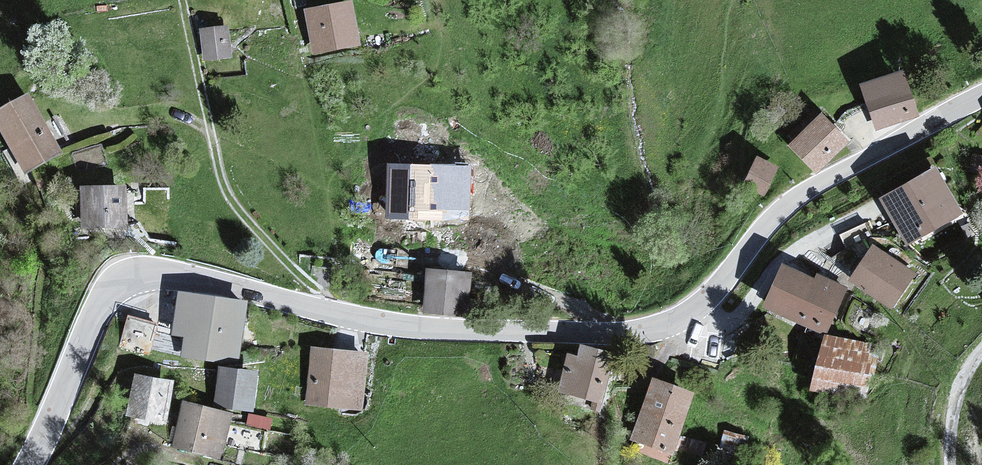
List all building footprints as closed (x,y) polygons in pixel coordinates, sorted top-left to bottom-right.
[(346,2),(301,13),(312,58),(357,47),(346,2)] [(228,31),(200,33),(202,67),(231,65),(228,31)] [(902,81),(860,98),(876,137),(918,120),(902,81)] [(0,106),(0,141),(25,180),(61,158),(21,93),(0,106)] [(818,118),(786,149),(815,179),(847,147),(818,118)] [(753,162),(739,185),(765,200),(779,177),(753,162)] [(469,165),(385,165),(385,212),(470,212),(469,165)] [(931,170),(875,202),(904,251),(959,219),(931,170)] [(127,185),(75,189),(78,235),(130,232),(127,185)] [(871,248),(847,283),(893,314),(917,280),(871,248)] [(841,293),(774,265),(756,310),(824,338),(841,293)] [(464,270),(424,270),(423,317),(463,318),(464,270)] [(245,302),(173,296),(170,339),(182,340),(180,362),(239,367),(245,302)] [(158,326),(125,320),(119,352),(153,358),(158,326)] [(886,351),(824,338),(812,396),(874,408),(886,351)] [(609,353),(566,344),(555,397),(598,406),(609,353)] [(368,356),(311,354),(309,415),(365,417),(368,356)] [(254,375),(218,371),(213,410),(249,414),(254,375)] [(171,385),(129,380),(124,424),(165,429),(171,385)] [(692,395),(645,381),(628,441),(674,455),(692,395)] [(232,418),(182,407),(172,453),(222,464),(232,418)]
